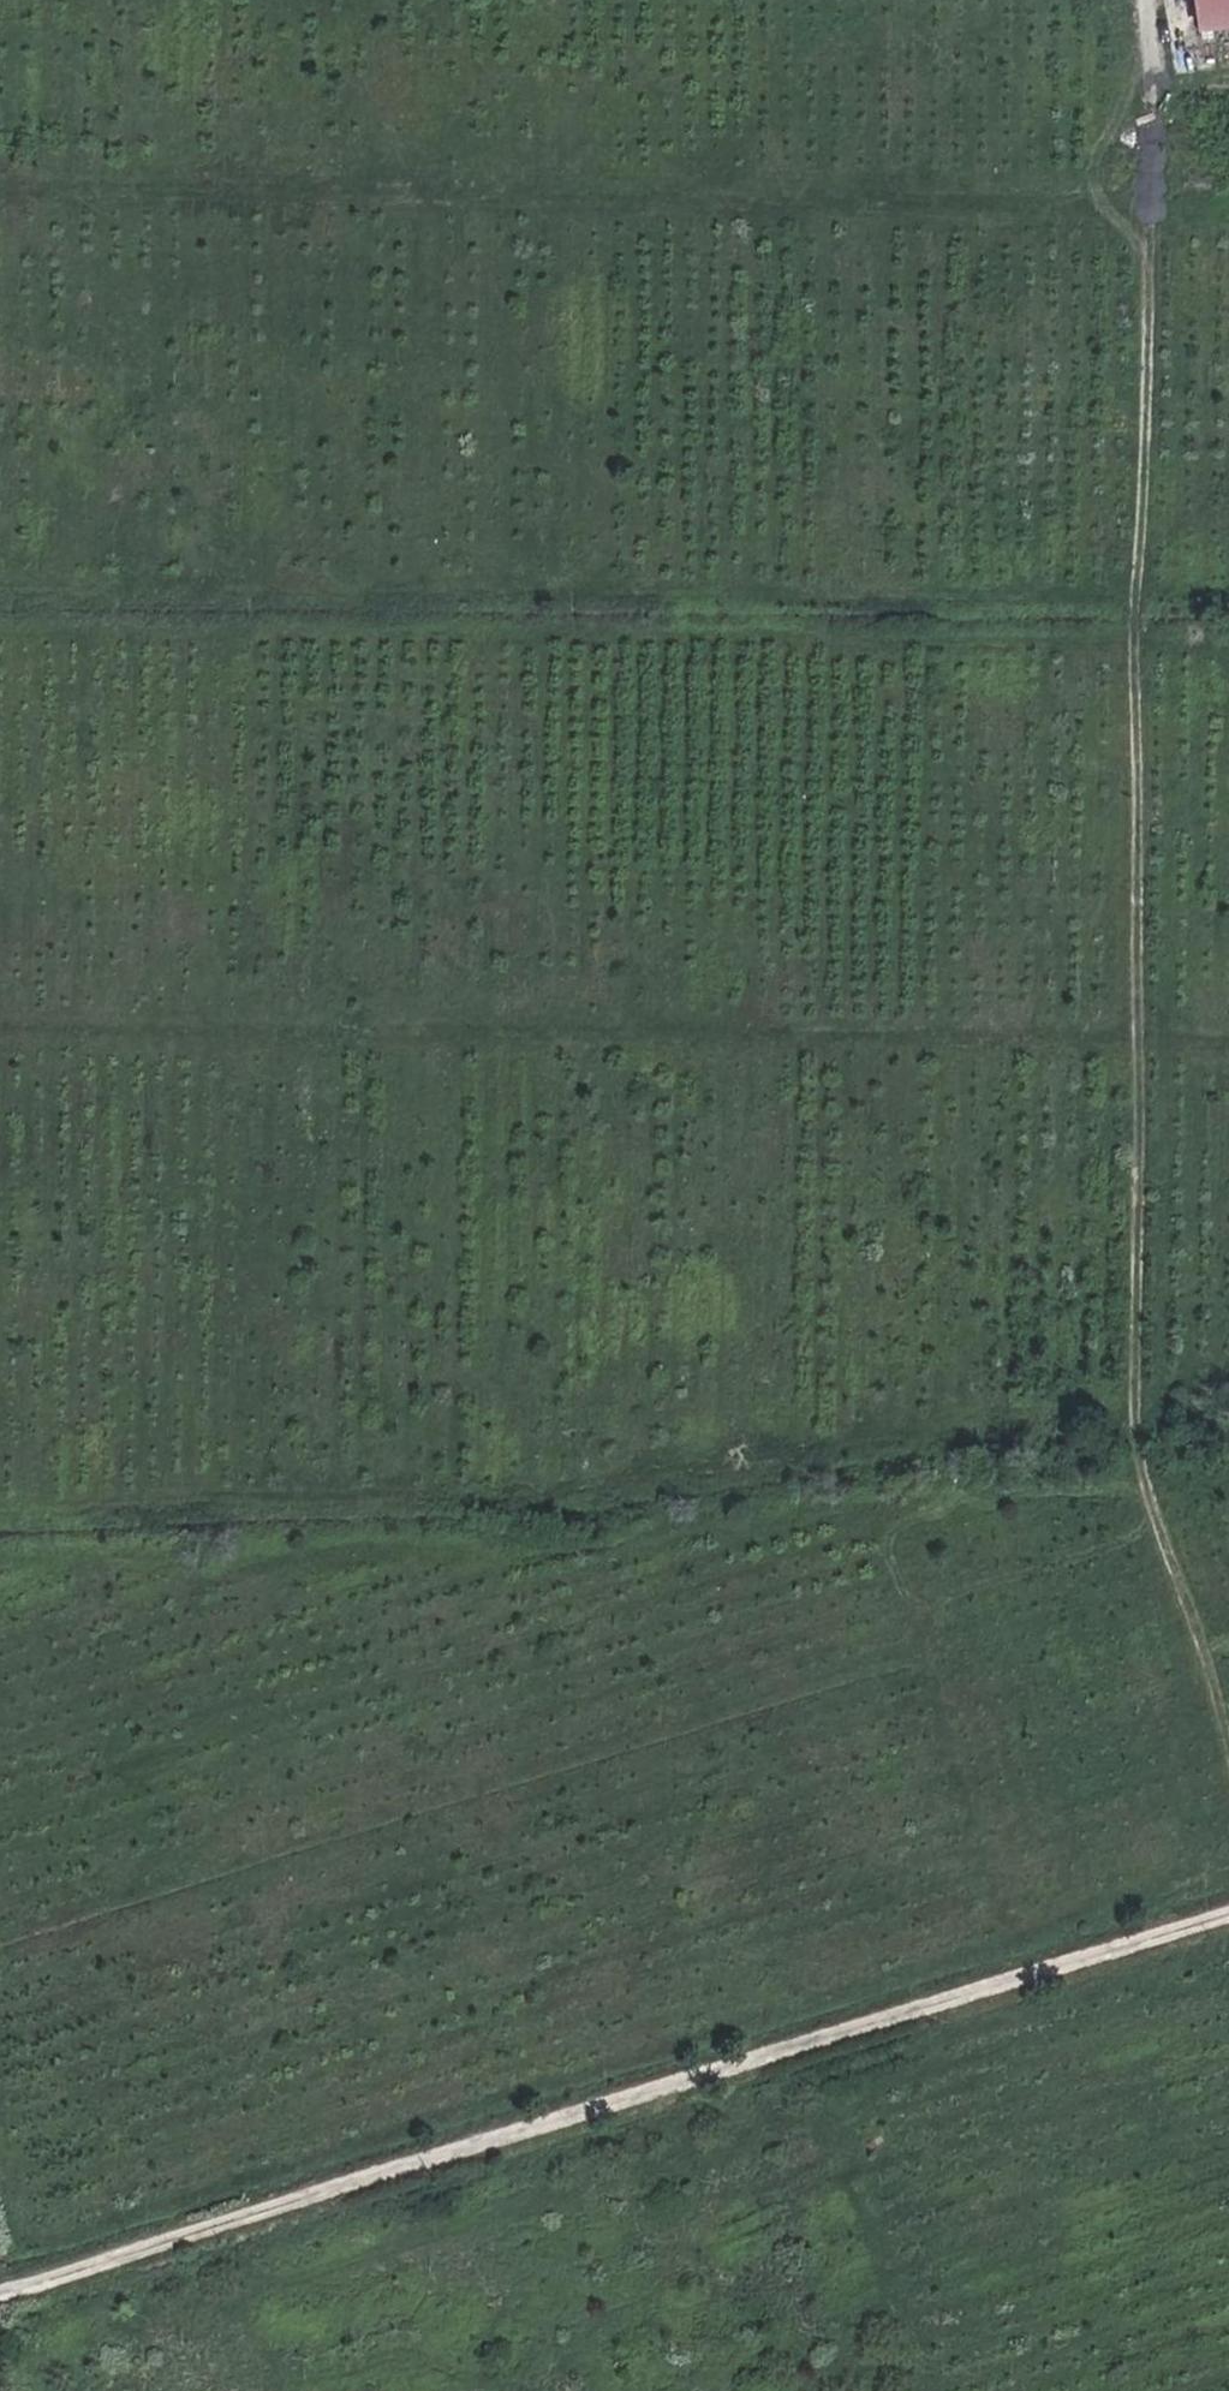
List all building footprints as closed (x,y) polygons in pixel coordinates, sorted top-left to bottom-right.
[(1202,29),(1213,26),(1215,34),(1228,32),(1228,0),(1197,0),(1202,29)]
